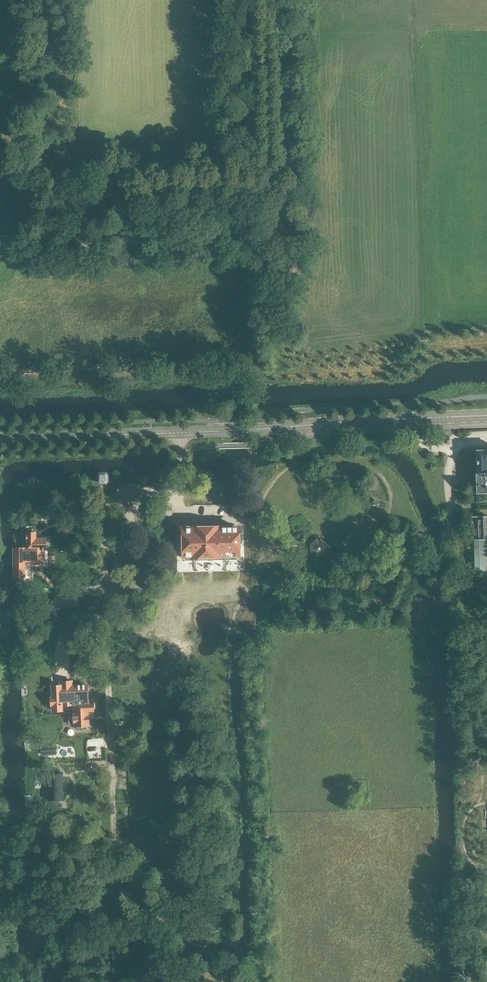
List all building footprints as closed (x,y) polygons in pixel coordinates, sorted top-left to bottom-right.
[(475,450),(476,474),(475,474),(476,493),(486,493),(486,494),(486,450),(475,450)] [(98,485),(105,485),(104,483),(105,482),(105,479),(106,478),(106,470),(105,468),(98,468),(97,471),(97,477),(98,479),(98,482),(100,483),(98,485)] [(381,503),(373,497),(370,501),(378,507),(381,503)] [(486,570),(486,517),(468,518),(470,571),(486,570)] [(183,529),(179,529),(180,543),(184,543),(184,555),(186,555),(186,559),(236,559),(236,554),(238,554),(238,542),(242,542),(242,528),(238,528),(238,527),(183,528),(183,529)] [(16,563),(14,563),(14,577),(20,577),(24,577),(26,577),(26,564),(41,563),(46,563),(45,549),(45,538),(35,538),(35,531),(28,531),(28,548),(16,548),(16,563)] [(321,554),(326,549),(326,542),(322,537),(314,537),(310,542),(310,548),(314,554),(321,554)] [(63,684),(52,684),(53,709),(62,709),(62,704),(73,703),(73,725),(89,724),(88,714),(94,713),(94,698),(88,699),(87,683),(74,684),(74,680),(63,680),(63,684)] [(56,746),(44,747),(44,755),(56,754),(56,746)] [(49,785),(49,800),(50,800),(63,799),(63,800),(64,800),(63,777),(63,773),(62,773),(62,774),(60,774),(49,774),(49,773),(48,773),(48,778),(46,778),(47,785),(49,785)] [(52,838),(52,837),(54,837),(54,832),(52,832),(52,830),(48,830),(48,826),(46,826),(43,826),(41,826),(41,830),(37,830),(37,831),(37,832),(35,832),(35,837),(37,837),(37,838),(41,838),(41,842),(48,842),(48,838),(52,838)] [(9,950),(0,950),(0,968),(9,968),(9,950)]
